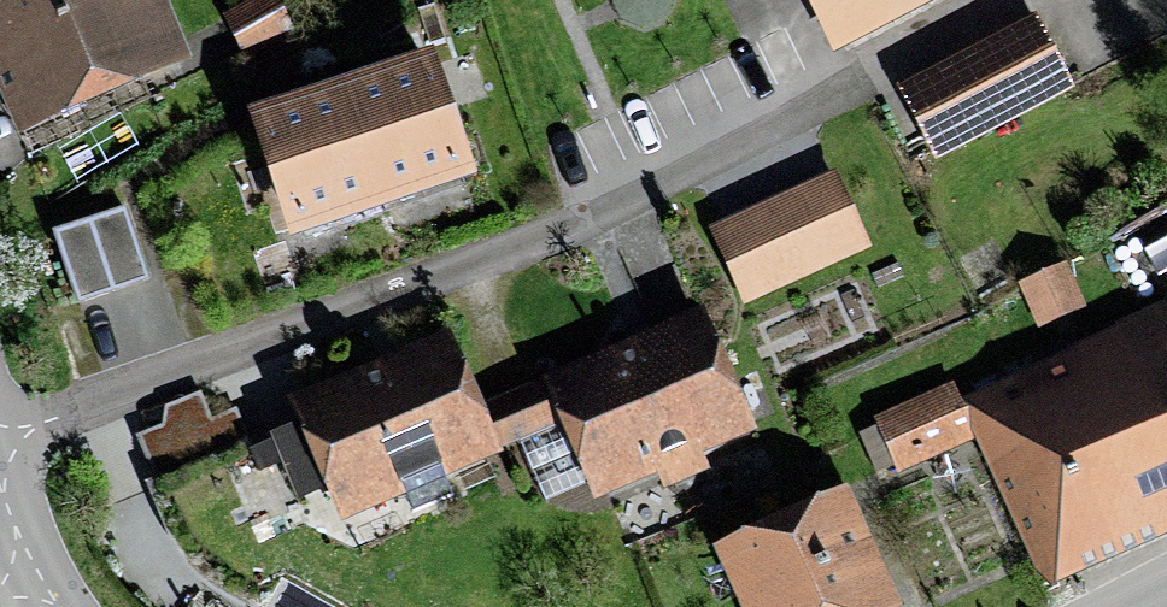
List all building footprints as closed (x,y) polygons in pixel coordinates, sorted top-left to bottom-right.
[(15,140),(194,65),(166,0),(0,0),(0,105),(15,140)] [(220,14),(242,59),(291,35),(274,0),(249,0),(220,14)] [(641,31),(660,24),(672,8),(672,0),(610,0),(610,8),(622,24),(641,31)] [(832,57),(942,0),(802,0),(832,57)] [(895,89),(934,165),(1074,93),(1035,17),(895,89)] [(384,63),(335,79),(382,219),(466,191),(464,187),(476,183),(433,53),(386,68),(384,63)] [(382,219),(335,79),(293,93),(295,101),(246,118),(288,245),(318,235),(320,239),(382,219)] [(706,230),(741,307),(871,249),(835,171),(706,230)] [(112,293),(147,281),(124,212),(89,223),(112,293)] [(54,235),(77,304),(112,293),(89,223),(54,235)] [(1015,288),(1035,331),(1086,309),(1067,265),(1015,288)] [(1112,326),(1114,330),(1066,352),(1067,355),(960,402),(952,383),(872,419),(876,428),(857,436),(875,476),(894,467),(898,476),(974,442),(1044,595),(1166,540),(1166,301),(1112,326)] [(704,458),(756,436),(703,312),(489,401),(509,448),(518,444),(544,505),(585,488),(592,505),(656,478),(662,493),(710,472),(704,458)] [(503,456),(450,333),(286,403),(297,428),(270,440),(272,443),(249,453),(259,476),(281,466),(285,474),(253,487),(267,520),(298,506),(297,504),(325,492),(340,527),(404,500),(410,513),(452,495),(446,480),(503,456)] [(153,480),(248,438),(235,410),(211,420),(199,393),(162,409),(159,427),(137,437),(153,480)] [(738,606),(901,606),(850,489),(712,548),(738,606)]
